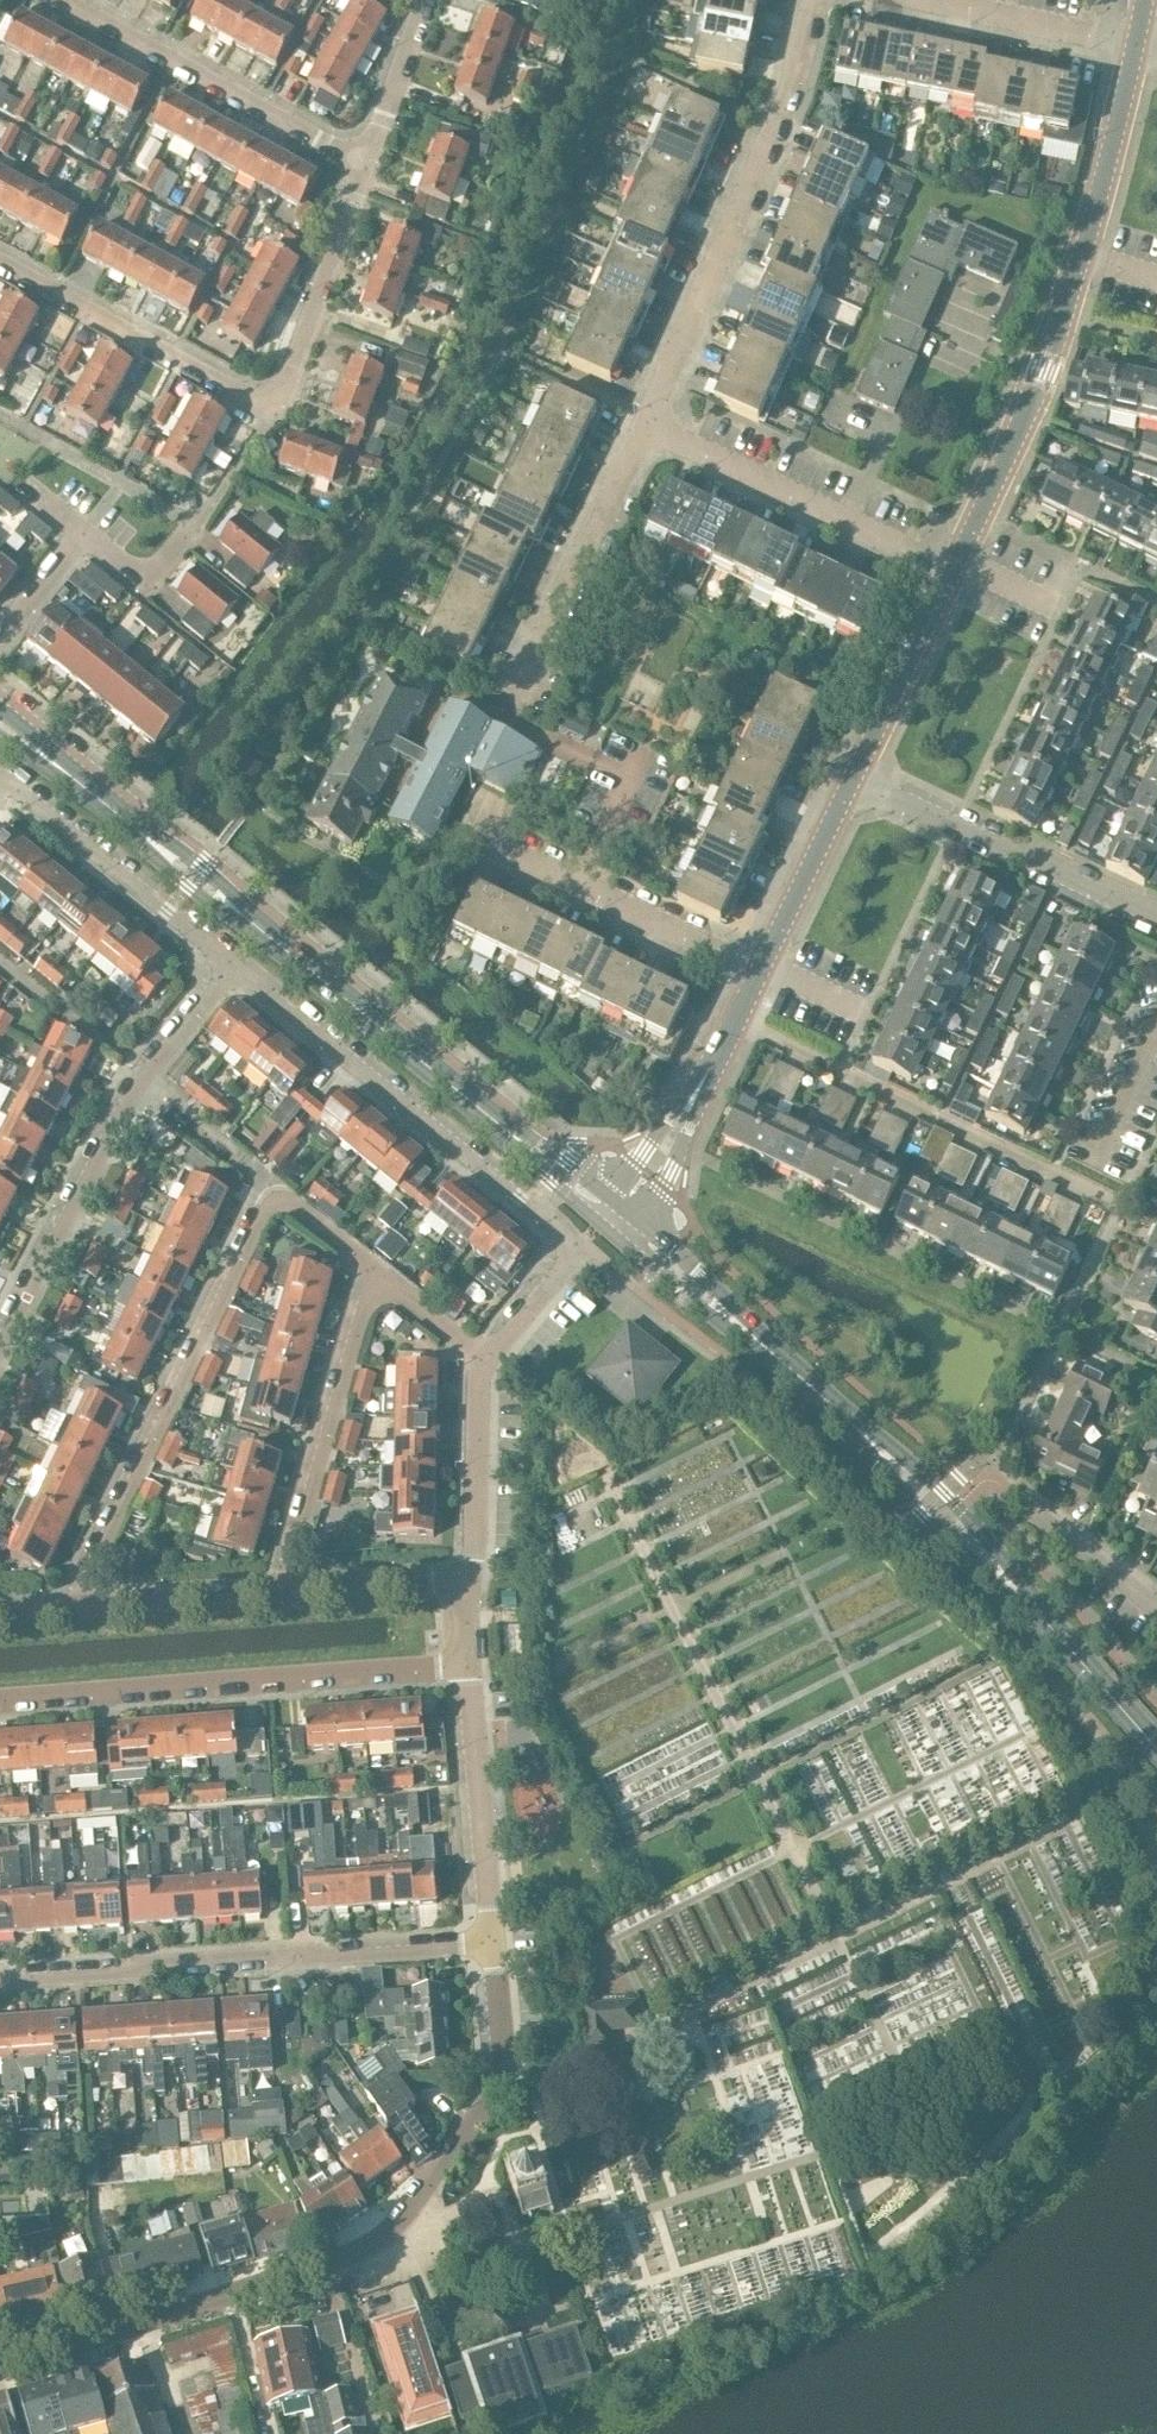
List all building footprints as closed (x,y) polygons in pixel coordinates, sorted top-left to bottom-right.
[(170,9),(175,0),(154,0),(170,9)] [(214,33),(231,0),(202,0),(191,20),(214,33)] [(214,33),(234,44),(251,11),(231,0),(214,33)] [(275,7),(285,13),(292,0),(291,0),(278,0),(275,7)] [(343,18),(375,37),(387,17),(374,9),(379,0),(367,0),(365,4),(358,0),(353,0),(343,18)] [(520,3),(556,15),(560,2),(555,0),(521,0),(520,3)] [(705,21),(711,22),(753,30),(758,7),(725,0),(710,0),(705,21)] [(484,14),(474,41),(506,52),(516,26),(522,9),(498,1),(492,18),(484,14)] [(251,11),(234,44),(254,55),(271,22),(251,11)] [(4,45),(4,47),(23,57),(41,25),(22,14),(18,22),(7,16),(0,28),(0,43),(4,45)] [(538,15),(528,44),(543,49),(552,20),(538,15)] [(315,17),(310,27),(319,33),(325,22),(315,17)] [(343,18),(331,40),(363,59),(375,37),(343,18)] [(705,21),(700,44),(711,46),(748,54),(753,30),(711,22),(705,21)] [(271,22),(254,55),(276,67),(294,34),(271,22)] [(41,25),(23,57),(42,68),(61,36),(41,25)] [(310,27),(302,41),(311,47),(319,33),(310,27)] [(845,30),(835,78),(859,83),(870,36),(845,30)] [(61,36),(42,68),(65,80),(83,48),(61,36)] [(870,36),(859,83),(883,88),(892,40),(870,36)] [(331,40),(318,63),(351,81),(363,59),(331,40)] [(892,40),(883,88),(906,93),(916,45),(892,40)] [(474,41),(465,67),(497,78),(506,52),(474,41)] [(700,44),(695,68),(743,78),(748,54),(711,46),(700,44)] [(916,45),(906,93),(929,98),(939,50),(916,45)] [(83,48),(65,80),(86,92),(103,58),(83,48)] [(939,50),(929,98),(953,103),(963,55),(939,50)] [(297,51),(284,72),(294,77),(307,56),(297,51)] [(985,67),(987,60),(963,55),(953,103),(974,108),(973,114),(975,108),(976,108),(984,67),(986,67),(985,67)] [(103,58),(86,92),(109,104),(126,71),(103,58)] [(340,102),(351,81),(318,63),(307,84),(340,102)] [(487,106),(497,78),(465,67),(455,94),(487,106)] [(975,108),(973,114),(997,119),(1007,71),(986,67),(984,67),(976,108),(975,108)] [(126,71),(109,104),(131,116),(149,84),(126,71)] [(522,71),(517,86),(547,96),(551,85),(534,78),(535,76),(522,71)] [(1007,71),(997,119),(1020,124),(1030,76),(1007,71)] [(1030,76),(1020,124),(1044,129),(1054,81),(1030,76)] [(1054,81),(1044,129),(1042,140),(1081,149),(1092,94),(1078,91),(1079,87),(1054,81)] [(517,86),(513,100),(524,104),(528,92),(546,98),(547,96),(517,86)] [(23,103),(22,105),(32,111),(39,98),(28,93),(23,103)] [(169,95),(151,129),(171,140),(189,106),(169,95)] [(675,97),(665,120),(710,140),(720,117),(675,97)] [(22,105),(15,118),(25,123),(32,111),(22,105)] [(189,106),(171,140),(192,151),(210,117),(189,106)] [(836,114),(819,106),(809,124),(826,133),(836,114)] [(64,128),(74,134),(81,121),(70,116),(64,128)] [(210,117),(192,151),(215,163),(233,130),(210,117)] [(665,120),(656,141),(701,161),(710,140),(665,120)] [(637,134),(639,129),(628,124),(626,130),(637,134)] [(10,126),(4,139),(14,144),(21,132),(10,126)] [(438,140),(429,166),(460,178),(469,155),(484,160),(491,140),(454,126),(448,143),(438,140)] [(64,128),(57,141),(67,146),(68,145),(74,134),(64,128)] [(871,131),(852,128),(848,146),(867,150),(871,131)] [(233,130),(215,163),(235,174),(253,141),(233,130)] [(18,150),(28,156),(35,141),(25,136),(18,150)] [(824,137),(814,160),(858,180),(869,157),(824,137)] [(0,145),(0,153),(7,157),(14,144),(4,139),(0,145)] [(253,141),(235,174),(256,186),(274,152),(253,141)] [(642,161),(646,163),(691,184),(701,161),(656,141),(650,155),(645,153),(642,161)] [(891,162),(895,146),(872,141),(869,155),(891,162)] [(53,149),(46,161),(56,167),(63,154),(53,149)] [(107,152),(100,164),(111,170),(118,157),(107,152)] [(274,152),(256,186),(277,197),(295,164),(274,152)] [(622,178),(637,185),(682,205),(691,184),(646,163),(642,161),(631,157),(622,178)] [(814,160),(805,181),(849,201),(858,180),(814,160)] [(46,161),(39,174),(50,180),(56,167),(46,161)] [(155,163),(149,175),(159,181),(165,170),(166,168),(155,163)] [(295,164),(277,197),(299,209),(293,220),(302,226),(313,207),(303,202),(317,176),(295,164)] [(429,166),(412,211),(423,215),(444,223),(460,178),(429,166)] [(13,176),(0,169),(0,201),(13,176)] [(89,185),(100,191),(107,178),(95,172),(89,185)] [(917,180),(904,174),(896,192),(909,198),(917,180)] [(148,176),(142,188),(152,193),(159,181),(149,175),(148,176)] [(602,180),(591,175),(586,189),(596,193),(602,180)] [(0,201),(0,211),(17,220),(35,188),(13,176),(0,201)] [(805,181),(795,204),(839,223),(849,201),(805,181)] [(1006,185),(991,182),(989,193),(1003,196),(1006,185)] [(1029,188),(1017,184),(1014,196),(1026,199),(1029,188)] [(637,185),(627,207),(672,228),(682,205),(637,185)] [(1053,189),(1037,185),(1033,200),(1050,204),(1053,189)] [(197,186),(190,198),(200,204),(207,191),(197,186)] [(35,188),(17,220),(39,232),(56,199),(35,188)] [(136,195),(130,207),(141,214),(148,201),(136,195)] [(907,202),(894,196),(886,214),(899,220),(907,202)] [(190,198),(183,211),(194,216),(200,204),(190,198)] [(56,199),(39,232),(62,245),(80,212),(56,199)] [(795,204),(786,225),(830,244),(839,223),(795,204)] [(627,207),(617,230),(623,232),(663,249),(663,248),(672,228),(627,207)] [(130,208),(123,221),(128,223),(134,226),(141,214),(130,208)] [(239,209),(232,221),(243,227),(250,214),(239,209)] [(857,397),(886,410),(894,413),(918,360),(908,356),(943,278),(951,281),(958,265),(1002,285),(1018,248),(964,224),(962,230),(947,223),(949,218),(930,209),(883,315),(891,319),(857,397)] [(391,230),(381,257),(413,268),(423,242),(436,247),(442,230),(421,222),(423,215),(412,211),(404,234),(391,230)] [(898,223),(884,218),(877,236),(890,241),(898,223)] [(179,219),(173,232),(183,237),(185,234),(190,225),(179,219)] [(232,221),(225,234),(236,240),(243,227),(232,221)] [(121,235),(103,268),(125,280),(143,247),(130,240),(136,228),(134,226),(128,223),(121,235)] [(82,257),(103,268),(121,235),(100,224),(82,257)] [(786,225),(776,247),(820,267),(830,244),(786,225)] [(173,232),(166,244),(170,246),(176,250),(183,237),(173,232)] [(623,232),(614,253),(659,272),(669,250),(663,248),(663,249),(623,232)] [(267,245),(255,266),(288,284),(299,264),(286,257),(296,238),(286,233),(277,251),(267,245)] [(210,253),(219,258),(226,245),(217,239),(210,253)] [(164,258),(146,291),(166,302),(185,270),(173,263),(179,251),(176,250),(170,246),(164,258)] [(143,247),(125,280),(146,291),(164,258),(143,247)] [(776,247),(766,268),(766,269),(771,272),(772,271),(811,288),(811,287),(820,267),(776,247)] [(614,253),(604,275),(649,295),(659,272),(614,253)] [(381,257),(372,282),(404,294),(413,268),(381,257)] [(227,264),(220,277),(230,283),(237,269),(227,264)] [(255,266),(243,289),(277,306),(288,284),(255,266)] [(185,270),(166,302),(189,314),(206,281),(185,270)] [(771,272),(762,293),(806,313),(817,290),(811,287),(811,288),(772,271),(771,272)] [(604,275),(595,296),(640,316),(649,295),(604,275)] [(992,329),(1003,334),(1026,281),(1015,276),(992,329)] [(220,277),(213,290),(223,295),(230,283),(220,277)] [(394,321),(404,294),(372,282),(362,309),(394,321)] [(562,291),(549,285),(543,300),(556,305),(562,291)] [(243,289),(232,311),(265,328),(277,306),(243,289)] [(762,293),(753,314),(797,334),(806,313),(762,293)] [(422,300),(458,313),(448,309),(449,303),(424,294),(422,300)] [(595,296),(586,318),(630,338),(640,316),(595,296)] [(0,311),(0,320),(28,335),(40,315),(8,297),(0,311)] [(420,305),(456,318),(458,313),(422,300),(420,305)] [(204,307),(197,319),(206,324),(213,312),(204,307)] [(232,311),(220,333),(253,350),(265,328),(232,311)] [(753,314),(743,336),(757,342),(788,356),(797,334),(753,314)] [(586,318),(576,340),(621,360),(630,338),(586,318)] [(16,358),(28,335),(0,320),(0,349),(16,358)] [(849,334),(835,327),(828,342),(843,348),(849,334)] [(743,336),(733,359),(778,378),(788,356),(757,342),(743,336)] [(401,349),(429,359),(433,347),(406,337),(401,349)] [(576,340),(566,363),(611,383),(621,360),(576,340)] [(73,345),(66,358),(75,363),(82,350),(73,345)] [(16,358),(0,349),(0,377),(5,379),(16,358)] [(102,349),(89,371),(121,388),(133,366),(102,349)] [(429,363),(399,352),(393,368),(423,379),(429,363)] [(840,358),(827,352),(821,367),(834,372),(840,358)] [(66,358),(59,370),(68,375),(75,363),(66,358)] [(733,359),(724,380),(768,399),(778,378),(733,359)] [(354,361),(344,387),(377,399),(386,374),(354,361)] [(1079,410),(1079,408),(1109,415),(1118,371),(1089,365),(1088,370),(1073,367),(1064,407),(1079,410)] [(89,371),(77,392),(109,411),(121,388),(89,371)] [(1118,371),(1109,415),(1137,421),(1137,420),(1147,378),(1118,371)] [(421,385),(397,377),(392,392),(417,400),(421,385)] [(1137,421),(1156,425),(1156,380),(1147,378),(1137,420),(1137,421)] [(724,380),(714,403),(758,422),(768,399),(724,380)] [(49,387),(43,400),(52,405),(59,392),(49,387)] [(355,423),(349,439),(360,443),(377,399),(344,387),(333,415),(355,423)] [(553,391),(542,413),(586,434),(597,413),(553,391)] [(98,430),(109,411),(77,392),(66,412),(98,430)] [(821,399),(810,393),(804,405),(815,410),(821,399)] [(166,396),(159,409),(168,414),(176,401),(166,396)] [(195,400),(183,422),(215,438),(227,417),(195,400)] [(159,409),(153,421),(162,426),(168,414),(159,409)] [(542,413),(532,435),(576,456),(586,434),(542,413)] [(183,422),(172,442),(203,460),(215,438),(183,422)] [(1086,425),(1082,436),(1103,443),(1107,432),(1086,425)] [(810,432),(797,426),(791,438),(804,444),(810,432)] [(1107,432),(1103,443),(1123,450),(1127,440),(1107,432)] [(279,467),(309,478),(321,446),(291,435),(279,467)] [(522,456),(566,477),(576,456),(532,435),(522,456)] [(143,439),(136,451),(145,456),(152,444),(143,439)] [(321,446),(309,478),(333,487),(333,486),(343,490),(352,465),(371,472),(371,471),(380,474),(384,463),(375,460),(376,459),(357,452),(360,443),(349,439),(343,455),(321,446)] [(172,442),(160,464),(191,481),(203,460),(172,442)] [(1076,454),(1094,460),(1097,461),(1100,451),(1080,444),(1076,454)] [(1138,455),(1156,462),(1156,450),(1142,445),(1138,455)] [(1097,461),(1094,460),(1117,468),(1121,458),(1100,451),(1097,461)] [(522,456),(511,478),(555,499),(566,477),(522,456)] [(1133,474),(1153,481),(1156,470),(1136,463),(1133,474)] [(1041,503),(1068,516),(1086,478),(1060,465),(1041,503)] [(501,499),(545,520),(555,499),(511,478),(501,499)] [(1086,478),(1068,516),(1094,529),(1112,490),(1086,478)] [(647,531),(670,542),(691,497),(669,487),(647,531)] [(1112,490),(1094,529),(1119,541),(1138,502),(1112,490)] [(8,497),(0,491),(0,508),(8,497)] [(0,508),(0,509),(11,518),(20,506),(8,497),(0,508)] [(691,497),(670,542),(692,552),(713,508),(691,497)] [(529,539),(529,540),(534,543),(545,520),(501,499),(491,520),(491,521),(529,539)] [(456,506),(443,500),(435,516),(448,523),(456,506)] [(1119,541),(1145,554),(1156,529),(1156,512),(1138,502),(1119,541)] [(713,508),(692,552),(713,562),(734,518),(713,508)] [(241,518),(220,543),(236,556),(223,571),(246,589),(257,575),(259,577),(280,551),(265,538),(275,524),(261,512),(250,526),(241,518)] [(43,544),(52,533),(30,515),(14,534),(23,541),(29,533),(43,544)] [(486,518),(475,540),(519,561),(529,540),(529,539),(491,521),(491,520),(486,518)] [(734,518),(713,562),(734,573),(756,529),(734,518)] [(756,529),(734,573),(756,583),(777,539),(756,529)] [(1145,554),(1156,559),(1156,529),(1145,554)] [(777,539),(756,583),(776,593),(777,593),(796,555),(797,555),(799,550),(777,539)] [(465,561),(509,582),(519,561),(475,540),(465,561)] [(433,551),(420,544),(412,559),(426,566),(433,551)] [(777,593),(776,593),(774,598),(797,609),(818,565),(797,555),(796,555),(777,593)] [(17,575),(0,561),(0,595),(17,575)] [(465,561),(455,583),(498,603),(509,582),(465,561)] [(82,576),(104,594),(113,583),(91,565),(82,576)] [(818,565),(797,609),(817,619),(838,575),(818,565)] [(181,623),(203,641),(215,627),(217,628),(239,602),(199,569),(178,594),(194,607),(181,623)] [(838,575),(817,619),(839,630),(860,586),(838,575)] [(113,583),(104,594),(115,603),(124,592),(113,583)] [(455,583),(444,604),(488,625),(498,603),(455,583)] [(860,586),(839,630),(861,640),(882,596),(860,586)] [(1089,615),(1083,626),(1122,645),(1135,618),(1141,621),(1147,608),(1114,593),(1108,605),(1096,600),(1095,602),(1090,599),(1084,613),(1089,615)] [(444,604),(434,625),(478,646),(488,625),(444,604)] [(28,643),(50,660),(78,626),(78,625),(57,607),(28,643)] [(135,619),(146,628),(154,617),(144,608),(135,619)] [(154,617),(146,628),(157,637),(166,627),(154,617)] [(759,627),(750,623),(747,630),(756,634),(759,627)] [(78,626),(50,660),(71,677),(99,642),(78,625),(78,626)] [(434,625),(423,648),(467,669),(478,646),(434,625)] [(1076,641),(1070,653),(1109,672),(1122,645),(1083,626),(1082,628),(1078,626),(1071,639),(1076,641)] [(1156,662),(1156,634),(1151,647),(1146,645),(1142,655),(1156,662)] [(99,642),(71,677),(92,694),(113,669),(120,659),(99,642)] [(177,653),(188,662),(197,651),(186,642),(177,653)] [(197,651),(188,662),(199,671),(208,660),(197,651)] [(1063,668),(1057,680),(1097,698),(1109,672),(1070,653),(1069,655),(1065,652),(1058,666),(1063,668)] [(113,669),(92,694),(113,711),(141,676),(120,659),(113,669)] [(1142,665),(1133,684),(1144,689),(1153,671),(1142,665)] [(141,676),(113,711),(134,729),(162,693),(141,676)] [(416,721),(427,701),(381,677),(306,821),(352,845),(363,824),(369,827),(376,813),(370,810),(397,758),(418,769),(390,822),(430,844),(468,771),(507,791),(514,794),(536,751),(504,734),(464,713),(463,714),(449,707),(423,758),(403,747),(407,738),(406,737),(415,720),(416,721)] [(1050,695),(1045,706),(1084,725),(1097,698),(1057,680),(1057,681),(1052,679),(1045,692),(1050,695)] [(775,683),(764,705),(808,726),(819,704),(775,683)] [(1125,702),(1136,707),(1144,689),(1133,684),(1125,702)] [(162,693),(134,729),(156,746),(184,711),(162,693)] [(1138,719),(1149,724),(1156,707),(1156,706),(1146,700),(1138,719)] [(764,705),(754,726),(798,748),(808,726),(764,705)] [(1037,722),(1032,732),(1071,751),(1084,725),(1045,706),(1044,708),(1039,706),(1033,719),(1037,722)] [(582,742),(591,723),(566,710),(557,730),(582,742)] [(1117,719),(1108,737),(1119,742),(1128,724),(1117,719)] [(1138,719),(1129,737),(1140,742),(1149,724),(1138,719)] [(754,726),(744,748),(788,769),(798,748),(754,726)] [(1024,748),(1019,759),(1058,778),(1071,751),(1032,732),(1031,735),(1026,733),(1020,746),(1024,748)] [(1099,755),(1110,760),(1119,742),(1108,737),(1099,755)] [(744,748),(734,769),(778,790),(788,769),(744,748)] [(1121,754),(1112,771),(1123,777),(1132,759),(1121,754)] [(1012,774),(1006,786),(1045,805),(1058,778),(1019,759),(1018,761),(1014,759),(1007,772),(1012,774)] [(1145,787),(1156,793),(1156,762),(1145,787)] [(734,769),(723,791),(767,812),(778,790),(734,769)] [(1112,771),(1104,789),(1115,794),(1123,777),(1112,771)] [(1091,772),(1082,790),(1093,795),(1102,777),(1091,772)] [(999,801),(993,813),(1032,832),(1045,805),(1006,786),(1005,788),(1001,786),(994,799),(999,801)] [(1132,814),(1156,826),(1156,793),(1145,787),(1132,814)] [(1073,808),(1084,814),(1093,795),(1082,790),(1073,808)] [(723,791),(713,813),(718,816),(719,814),(756,832),(757,833),(767,812),(723,791)] [(1095,807),(1086,825),(1097,830),(1106,812),(1095,807)] [(763,835),(757,833),(756,832),(719,814),(718,816),(708,837),(711,838),(752,857),(763,835)] [(1119,841),(1156,859),(1156,858),(1156,826),(1132,814),(1119,841)] [(1065,825),(1056,843),(1067,849),(1076,831),(1065,825)] [(1086,825),(1077,843),(1088,848),(1097,830),(1086,825)] [(25,845),(5,829),(0,835),(0,876),(25,845)] [(711,864),(742,879),(752,857),(711,838),(708,837),(698,858),(711,864)] [(1119,841),(1106,868),(1144,886),(1145,883),(1150,885),(1156,872),(1152,870),(1156,859),(1119,841)] [(0,876),(0,877),(19,892),(44,861),(25,845),(0,876)] [(711,890),(732,900),(742,879),(711,864),(698,858),(688,879),(711,890)] [(44,861),(19,892),(39,908),(64,877),(44,861)] [(64,877),(39,908),(59,925),(84,894),(64,877)] [(956,892),(951,904),(988,922),(1001,895),(964,877),(962,879),(957,877),(951,890),(956,892)] [(688,879),(677,902),(721,923),(732,900),(711,890),(688,879)] [(451,938),(473,949),(498,899),(475,888),(451,938)] [(84,894),(59,925),(79,942),(104,910),(84,894)] [(498,899),(473,949),(494,959),(518,909),(498,899)] [(943,919),(938,931),(975,948),(988,922),(951,904),(950,905),(945,903),(939,917),(943,919)] [(1017,924),(1028,930),(1037,911),(1026,906),(1017,924)] [(518,909),(494,959),(516,970),(540,919),(518,909)] [(104,910),(79,942),(99,958),(124,926),(104,910)] [(1043,915),(1030,942),(1041,947),(1054,920),(1043,915)] [(7,946),(18,933),(0,918),(0,940),(7,946)] [(540,919),(516,970),(537,980),(562,929),(540,919)] [(124,926),(99,958),(118,973),(143,942),(124,926)] [(562,929),(537,980),(558,990),(583,939),(562,929)] [(930,945),(925,956),(963,975),(975,948),(938,931),(937,932),(933,930),(926,943),(930,945)] [(1075,930),(1062,957),(1101,976),(1102,974),(1107,976),(1113,963),(1108,960),(1114,948),(1075,930)] [(18,933),(7,946),(19,956),(30,943),(18,933)] [(583,939),(558,990),(559,990),(556,996),(577,1006),(580,1000),(581,1001),(602,956),(603,956),(606,950),(583,939)] [(143,942),(118,973),(135,987),(131,992),(145,1003),(162,982),(150,972),(162,957),(143,942)] [(1009,942),(1000,960),(1011,966),(1020,947),(1009,942)] [(1030,942),(1021,960),(1032,965),(1041,947),(1030,942)] [(46,955),(35,970),(49,981),(60,966),(46,955)] [(580,1000),(577,1006),(599,1016),(623,966),(603,956),(602,956),(581,1001),(580,1000)] [(918,972),(912,984),(950,1002),(963,975),(925,956),(924,958),(919,956),(913,970),(918,972)] [(1062,957),(1049,984),(1088,1002),(1089,1000),(1094,1002),(1100,989),(1095,987),(1101,976),(1062,957)] [(992,977),(1002,983),(1011,966),(1000,960),(992,977)] [(60,966),(49,981),(58,989),(69,974),(60,966)] [(623,966),(599,1016),(620,1026),(644,976),(623,966)] [(644,976),(620,1026),(642,1037),(665,986),(644,976)] [(1013,976),(1005,994),(1016,1000),(1024,982),(1013,976)] [(905,999),(900,1010),(937,1028),(950,1002),(912,984),(911,986),(906,983),(900,996),(905,999)] [(1049,984),(1036,1010),(1075,1029),(1076,1027),(1081,1029),(1087,1016),(1083,1014),(1088,1002),(1049,984)] [(665,986),(642,1037),(638,1046),(670,1061),(693,1013),(684,1008),(689,997),(665,986)] [(84,988),(73,1001),(86,1012),(97,999),(84,988)] [(1005,994),(995,1013),(1007,1019),(1016,1000),(1005,994)] [(983,995),(974,1013),(985,1019),(994,1001),(983,995)] [(97,999),(86,1012),(96,1021),(107,1008),(97,999)] [(234,1004),(209,1035),(230,1051),(255,1020),(234,1004)] [(892,1025),(887,1037),(925,1055),(937,1028),(900,1010),(898,1012),(893,1010),(887,1023),(892,1025)] [(1036,1010),(1023,1037),(1062,1055),(1063,1054),(1068,1056),(1074,1043),(1070,1040),(1075,1029),(1036,1010)] [(5,1032),(12,1019),(0,1012),(0,1029),(5,1032)] [(533,1034),(539,1020),(525,1013),(519,1027),(533,1034)] [(966,1032),(976,1037),(985,1019),(974,1013),(966,1032)] [(255,1020),(230,1051),(242,1061),(232,1072),(240,1078),(249,1067),(249,1068),(274,1036),(255,1020)] [(32,1046),(81,1071),(93,1047),(56,1028),(44,1051),(32,1045),(32,1046)] [(988,1029),(979,1048),(990,1053),(999,1035),(988,1029)] [(274,1036),(249,1068),(268,1083),(293,1052),(274,1036)] [(912,1082),(918,1067),(932,1074),(939,1062),(925,1055),(887,1037),(886,1039),(881,1036),(874,1049),(880,1052),(874,1064),(912,1082)] [(1023,1037),(1011,1063),(1050,1082),(1051,1080),(1055,1082),(1062,1069),(1057,1066),(1062,1055),(1023,1037)] [(547,1039),(542,1051),(553,1056),(559,1044),(547,1039)] [(38,1063),(32,1074),(69,1093),(81,1071),(32,1046),(26,1056),(38,1063)] [(949,1066),(952,1068),(960,1072),(969,1053),(957,1048),(949,1066)] [(979,1048),(970,1066),(981,1072),(990,1053),(979,1048)] [(293,1052),(268,1083),(304,1112),(313,1102),(297,1089),(313,1068),(293,1052)] [(764,1093),(777,1100),(792,1069),(778,1063),(764,1093)] [(1011,1063),(998,1090),(1037,1108),(1038,1106),(1043,1108),(1049,1095),(1044,1093),(1050,1082),(1011,1063)] [(952,1068),(942,1086),(951,1090),(960,1072),(952,1068)] [(10,1092),(21,1097),(57,1116),(69,1093),(32,1074),(22,1069),(10,1092)] [(792,1069),(777,1100),(790,1106),(805,1075),(792,1069)] [(195,1076),(184,1089),(196,1100),(207,1086),(195,1076)] [(961,1083),(953,1102),(964,1108),(973,1089),(961,1083)] [(207,1086),(196,1100),(213,1113),(223,1100),(207,1086)] [(630,1111),(638,1096),(621,1087),(614,1103),(630,1111)] [(816,1118),(829,1125),(844,1094),(831,1088),(816,1118)] [(1023,1136),(1025,1133),(1030,1135),(1036,1122),(1031,1120),(1037,1108),(998,1090),(984,1117),(1023,1136)] [(318,1126),(339,1142),(365,1110),(345,1093),(328,1114),(313,1102),(304,1112),(319,1124),(318,1126)] [(844,1094),(829,1125),(842,1131),(857,1101),(844,1094)] [(21,1097),(9,1120),(46,1139),(57,1116),(21,1097)] [(223,1100),(213,1113),(224,1122),(234,1109),(223,1100)] [(724,1141),(751,1154),(770,1115),(743,1102),(724,1141)] [(365,1110),(339,1142),(358,1158),(385,1126),(365,1110)] [(283,1113),(254,1146),(265,1156),(286,1132),(284,1131),(292,1121),(283,1113)] [(867,1143),(881,1150),(895,1119),(882,1113),(867,1143)] [(770,1115),(751,1154),(777,1166),(795,1128),(770,1115)] [(895,1119),(881,1150),(894,1156),(908,1125),(895,1119)] [(0,1137),(0,1144),(34,1162),(46,1139),(9,1120),(0,1137)] [(385,1126),(358,1158),(366,1164),(378,1174),(405,1142),(385,1126)] [(795,1128),(777,1166),(803,1179),(822,1141),(795,1128)] [(287,1134),(268,1158),(279,1167),(299,1144),(287,1134)] [(822,1141),(803,1179),(829,1191),(847,1153),(822,1141)] [(405,1142),(378,1174),(398,1190),(398,1189),(415,1202),(423,1191),(420,1188),(407,1178),(418,1163),(424,1157),(405,1142)] [(21,1186),(34,1162),(0,1144),(0,1175),(21,1186)] [(935,1176),(949,1183),(964,1152),(950,1146),(935,1176)] [(964,1152),(949,1183),(962,1189),(976,1158),(964,1152)] [(847,1153),(829,1191),(854,1204),(873,1165),(847,1153)] [(418,1163),(407,1178),(420,1188),(432,1174),(418,1163)] [(873,1165),(854,1204),(882,1217),(900,1178),(873,1165)] [(987,1201),(1001,1208),(1015,1177),(1002,1171),(987,1201)] [(131,1172),(123,1187),(139,1196),(147,1180),(131,1172)] [(180,1204),(215,1221),(228,1194),(184,1173),(171,1199),(180,1204)] [(1015,1177),(1001,1208),(1014,1214),(1028,1183),(1015,1177)] [(320,1179),(310,1192),(322,1202),(332,1189),(320,1179)] [(429,1214),(450,1231),(476,1200),(455,1183),(438,1203),(423,1191),(415,1202),(429,1214)] [(5,1217),(17,1193),(0,1185),(0,1214),(5,1217)] [(896,1224),(923,1237),(942,1199),(915,1186),(896,1224)] [(123,1187),(115,1204),(114,1205),(130,1213),(139,1196),(123,1187)] [(332,1189),(322,1202),(334,1212),(336,1208),(344,1199),(332,1189)] [(1039,1226),(1053,1233),(1067,1202),(1054,1196),(1039,1226)] [(942,1199),(923,1237),(948,1249),(967,1211),(942,1199)] [(476,1200),(450,1231),(469,1247),(495,1216),(476,1200)] [(391,1230),(407,1210),(395,1201),(379,1221),(391,1230)] [(322,1202),(316,1209),(338,1227),(346,1216),(336,1208),(334,1212),(322,1202)] [(1067,1202),(1053,1233),(1065,1239),(1080,1208),(1067,1202)] [(180,1204),(167,1231),(202,1248),(215,1221),(180,1204)] [(114,1205),(108,1218),(107,1219),(123,1227),(130,1213),(114,1205)] [(967,1211),(948,1249),(975,1262),(994,1223),(967,1211)] [(495,1216),(469,1247),(489,1263),(483,1270),(515,1232),(495,1216)] [(994,1223),(975,1262),(1001,1275),(1020,1236),(994,1223)] [(94,1244),(87,1258),(103,1266),(110,1252),(113,1253),(119,1240),(101,1231),(94,1244)] [(167,1231),(154,1258),(189,1275),(202,1248),(167,1231)] [(407,1243),(392,1231),(377,1250),(392,1262),(407,1243)] [(515,1232),(483,1270),(507,1289),(523,1268),(519,1265),(534,1247),(515,1232)] [(1020,1236),(1001,1275),(1027,1287),(1045,1248),(1020,1236)] [(1045,1248),(1027,1287),(1054,1300),(1072,1261),(1045,1248)] [(290,1265),(281,1262),(274,1285),(287,1289),(287,1290),(326,1301),(333,1276),(313,1270),(317,1257),(294,1250),(290,1265)] [(1137,1278),(1156,1288),(1156,1255),(1149,1251),(1148,1253),(1145,1251),(1138,1265),(1142,1266),(1137,1278)] [(87,1257),(80,1269),(80,1271),(96,1279),(103,1266),(87,1258),(87,1257)] [(154,1258),(141,1285),(176,1302),(189,1275),(154,1258)] [(253,1261),(246,1275),(262,1283),(268,1269),(253,1261)] [(421,1282),(427,1287),(433,1292),(443,1279),(431,1269),(421,1282)] [(246,1275),(240,1287),(239,1289),(255,1297),(262,1283),(246,1275)] [(1137,1312),(1131,1328),(1156,1341),(1156,1288),(1137,1278),(1136,1280),(1132,1278),(1125,1291),(1129,1293),(1123,1305),(1137,1312)] [(443,1279),(433,1292),(448,1304),(459,1291),(443,1279)] [(141,1285),(128,1312),(163,1329),(176,1302),(141,1285)] [(287,1290),(280,1314),(319,1326),(326,1301),(287,1290)] [(459,1291),(448,1304),(460,1314),(471,1301),(459,1291)] [(67,1296),(60,1311),(76,1318),(83,1304),(67,1296)] [(231,1308),(224,1322),(239,1329),(246,1316),(231,1308)] [(60,1311),(53,1323),(69,1331),(76,1318),(60,1311)] [(128,1312),(115,1338),(150,1355),(163,1329),(128,1312)] [(265,1326),(262,1336),(312,1350),(319,1326),(280,1314),(276,1329),(265,1326)] [(224,1322),(217,1335),(217,1336),(232,1344),(239,1329),(224,1322)] [(637,1417),(679,1365),(628,1324),(586,1375),(637,1417)] [(269,1352),(266,1364),(304,1375),(312,1350),(262,1336),(259,1349),(269,1352)] [(137,1382),(150,1355),(115,1338),(102,1365),(137,1382)] [(208,1356),(201,1369),(216,1376),(223,1363),(208,1356)] [(266,1364),(259,1388),(298,1399),(304,1375),(266,1364)] [(397,1365),(396,1391),(437,1392),(438,1366),(397,1365)] [(1088,1498),(1108,1456),(1080,1443),(1094,1412),(1105,1417),(1120,1385),(1079,1365),(1044,1439),(1042,1438),(1032,1461),(1075,1481),(1070,1490),(1088,1498)] [(201,1369),(194,1383),(210,1390),(216,1376),(201,1369)] [(360,1371),(356,1385),(372,1390),(376,1376),(360,1371)] [(86,1396),(74,1421),(109,1440),(123,1412),(109,1406),(116,1393),(86,1378),(79,1392),(86,1396)] [(18,1392),(18,1393),(33,1401),(40,1388),(25,1380),(18,1392)] [(269,1429),(271,1420),(290,1426),(298,1399),(259,1388),(249,1385),(239,1421),(269,1429)] [(356,1385),(352,1399),(351,1400),(368,1405),(372,1390),(356,1385)] [(396,1391),(396,1417),(436,1418),(437,1392),(396,1391)] [(11,1405),(11,1407),(26,1415),(33,1401),(18,1393),(11,1405)] [(221,1422),(226,1402),(207,1397),(201,1416),(221,1422)] [(396,1417),(395,1443),(436,1444),(436,1418),(396,1417)] [(53,1445),(61,1449),(97,1466),(109,1440),(74,1421),(74,1422),(66,1418),(60,1430),(53,1445)] [(345,1422),(341,1437),(357,1442),(362,1426),(345,1422)] [(242,1450),(236,1472),(274,1482),(281,1457),(252,1449),(255,1438),(230,1431),(226,1446),(242,1450)] [(6,1454),(14,1440),(0,1433),(0,1451),(6,1454)] [(169,1434),(163,1448),(178,1455),(184,1441),(169,1434)] [(341,1437),(338,1449),(337,1451),(353,1456),(357,1442),(341,1437)] [(1150,1534),(1152,1531),(1156,1520),(1156,1444),(1150,1441),(1131,1481),(1143,1487),(1138,1497),(1149,1502),(1136,1527),(1150,1534)] [(395,1443),(395,1469),(435,1470),(436,1444),(395,1443)] [(163,1448),(156,1461),(171,1469),(178,1455),(163,1448)] [(48,1475),(40,1471),(84,1493),(97,1466),(61,1449),(48,1475)] [(395,1469),(394,1494),(435,1496),(435,1470),(395,1469)] [(41,1489),(35,1503),(70,1521),(84,1493),(40,1471),(33,1484),(41,1489)] [(236,1472),(229,1496),(267,1507),(274,1482),(236,1472)] [(331,1473),(327,1487),(343,1493),(347,1478),(331,1473)] [(147,1481),(140,1495),(155,1502),(160,1493),(184,1498),(188,1484),(165,1479),(162,1489),(147,1481)] [(327,1487),(324,1499),(323,1502),(339,1507),(343,1493),(327,1487)] [(394,1494),(393,1527),(413,1527),(413,1520),(434,1521),(435,1496),(394,1494)] [(140,1495),(134,1507),(148,1515),(155,1502),(140,1495)] [(216,1508),(213,1519),(258,1531),(260,1532),(267,1507),(229,1496),(225,1510),(216,1508)] [(13,1525),(22,1529),(57,1547),(70,1521),(35,1503),(26,1498),(13,1525)] [(226,1559),(229,1551),(253,1558),(260,1532),(258,1531),(213,1519),(206,1543),(191,1538),(185,1557),(203,1562),(204,1557),(217,1561),(218,1557),(226,1559)] [(22,1529),(9,1555),(45,1573),(57,1547),(22,1529)] [(314,1537),(311,1549),(320,1551),(323,1539),(314,1537)] [(503,1608),(516,1606),(515,1592),(502,1593),(503,1608)] [(391,1706),(395,1745),(425,1743),(422,1703),(391,1706)] [(362,1708),(366,1748),(395,1745),(391,1706),(362,1708)] [(334,1710),(337,1750),(366,1748),(362,1708),(334,1710)] [(305,1713),(308,1752),(337,1750),(334,1710),(305,1713)] [(205,1720),(208,1760),(238,1757),(237,1754),(246,1754),(246,1755),(259,1754),(258,1742),(264,1742),(263,1727),(245,1729),(245,1732),(236,1733),(234,1718),(205,1720)] [(176,1723),(179,1762),(208,1760),(205,1720),(176,1723)] [(147,1725),(150,1764),(179,1762),(176,1723),(147,1725)] [(118,1727),(121,1767),(121,1772),(151,1769),(150,1764),(147,1725),(118,1727)] [(65,1731),(68,1770),(97,1768),(94,1729),(65,1731)] [(290,1730),(292,1755),(305,1754),(303,1729),(290,1730)] [(36,1733),(39,1772),(68,1770),(65,1731),(36,1733)] [(8,1736),(10,1774),(39,1772),(36,1733),(8,1736)] [(10,1774),(8,1736),(0,1736),(0,1775),(10,1774)] [(397,1772),(398,1789),(414,1787),(412,1770),(397,1772)] [(382,1773),(383,1790),(398,1789),(397,1772),(382,1773)] [(340,1776),(342,1793),(357,1792),(355,1775),(340,1776)] [(325,1777),(326,1795),(342,1793),(340,1776),(325,1777)] [(195,1786),(196,1803),(212,1802),(211,1785),(195,1786)] [(211,1785),(212,1802),(227,1801),(226,1785),(211,1785)] [(153,1789),(155,1806),(170,1805),(168,1788),(153,1789)] [(138,1791),(140,1807),(155,1806),(153,1789),(138,1791)] [(71,1796),(72,1812),(87,1811),(86,1795),(71,1796)] [(55,1797),(56,1813),(72,1812),(71,1796),(55,1797)] [(429,1826),(427,1797),(407,1799),(408,1806),(408,1814),(409,1827),(429,1826)] [(12,1800),(13,1816),(43,1814),(42,1798),(12,1800)] [(13,1816),(12,1800),(0,1800),(0,1817),(13,1816)] [(313,1839),(315,1863),(303,1864),(303,1877),(306,1913),(328,1911),(322,1827),(320,1804),(288,1806),(291,1840),(313,1839)] [(268,1822),(283,1821),(282,1807),(267,1808),(268,1822)] [(187,1814),(177,1815),(178,1827),(188,1827),(187,1814)] [(92,1821),(93,1832),(93,1831),(116,1829),(115,1819),(92,1821)] [(78,1833),(93,1832),(92,1821),(77,1822),(78,1833)] [(322,1827),(328,1911),(350,1910),(347,1874),(337,1875),(333,1826),(322,1827)] [(357,1860),(346,1861),(347,1874),(350,1910),(371,1908),(365,1829),(365,1827),(355,1828),(357,1860)] [(365,1829),(371,1908),(392,1906),(390,1870),(389,1857),(379,1858),(376,1828),(365,1829)] [(233,1830),(239,1918),(261,1917),(258,1875),(246,1876),(242,1829),(233,1830)] [(225,1877),(215,1878),(217,1920),(239,1918),(233,1830),(222,1830),(225,1877)] [(272,1834),(273,1852),(284,1851),(283,1834),(272,1834)] [(400,1869),(390,1870),(392,1906),(414,1905),(410,1849),(409,1834),(398,1835),(400,1869)] [(51,1847),(57,1931),(78,1930),(75,1889),(64,1890),(61,1851),(60,1851),(59,1842),(50,1842),(51,1847)] [(127,1885),(130,1926),(153,1925),(151,1905),(147,1845),(137,1846),(139,1874),(128,1875),(129,1885),(127,1885)] [(44,1891),(33,1892),(36,1933),(57,1931),(51,1847),(41,1848),(44,1891)] [(0,1894),(0,1935),(14,1934),(8,1848),(0,1849),(0,1886),(1,1894),(0,1894)] [(8,1848),(14,1934),(36,1933),(33,1892),(22,1893),(18,1848),(8,1848)] [(75,1889),(78,1930),(100,1928),(94,1848),(83,1849),(86,1888),(75,1889)] [(94,1848),(100,1928),(122,1927),(119,1886),(107,1887),(104,1848),(94,1848)] [(410,1849),(414,1905),(436,1903),(433,1868),(422,1869),(420,1848),(410,1849)] [(175,1923),(196,1921),(191,1849),(190,1849),(190,1856),(181,1857),(183,1881),(172,1882),(175,1923)] [(191,1849),(196,1921),(217,1920),(215,1878),(203,1879),(201,1849),(191,1849)] [(382,1993),(385,2020),(446,2014),(444,1989),(413,1991),(414,2001),(404,2002),(403,1991),(382,1993)] [(363,2001),(365,2021),(384,2020),(382,2000),(363,2001)] [(244,2003),(250,2072),(273,2070),(267,2002),(244,2003)] [(222,2005),(225,2046),(226,2062),(239,2061),(240,2073),(250,2072),(244,2003),(222,2005)] [(610,2046),(609,2030),(638,2028),(636,2004),(583,2008),(586,2048),(610,2046)] [(192,2007),(197,2078),(197,2087),(207,2086),(204,2047),(217,2046),(213,2005),(192,2007)] [(170,2009),(174,2061),(184,2060),(186,2079),(197,2078),(192,2007),(170,2009)] [(148,2010),(153,2082),(154,2082),(155,2094),(165,2093),(163,2062),(174,2061),(170,2009),(148,2010)] [(127,2012),(129,2052),(141,2052),(144,2083),(153,2082),(148,2010),(127,2012)] [(106,2014),(110,2076),(121,2076),(119,2053),(129,2052),(127,2012),(106,2014)] [(287,2040),(301,2039),(299,2013),(285,2014),(287,2040)] [(83,2015),(86,2056),(98,2055),(100,2086),(111,2085),(110,2076),(106,2014),(83,2015)] [(385,2020),(385,2029),(386,2031),(406,2029),(407,2039),(418,2039),(418,2041),(448,2038),(446,2014),(385,2020)] [(52,2017),(58,2099),(68,2098),(65,2057),(77,2056),(74,2016),(52,2017)] [(30,2019),(34,2072),(45,2071),(47,2100),(58,2099),(52,2017),(30,2019)] [(9,2021),(14,2095),(25,2094),(23,2073),(34,2072),(30,2019),(9,2021)] [(2,2062),(4,2095),(14,2095),(9,2021),(0,2021),(0,2062),(2,2062)] [(347,2022),(335,2023),(336,2037),(349,2036),(347,2022)] [(389,2043),(396,2055),(402,2063),(420,2062),(420,2067),(451,2065),(448,2038),(418,2041),(418,2039),(407,2039),(407,2042),(389,2043)] [(366,2082),(359,2087),(386,2124),(414,2104),(395,2078),(406,2071),(388,2046),(387,2044),(372,2045),(374,2057),(384,2072),(375,2078),(379,2084),(371,2089),(366,2082)] [(350,2131),(360,2144),(370,2158),(369,2159),(381,2176),(401,2162),(379,2131),(371,2137),(360,2122),(359,2123),(349,2110),(348,2111),(333,2089),(335,2087),(327,2076),(317,2083),(340,2117),(350,2131)] [(253,2106),(256,2139),(288,2136),(285,2104),(253,2106)] [(386,2124),(417,2167),(435,2153),(405,2112),(415,2105),(414,2104),(386,2124)] [(229,2141),(256,2139),(253,2106),(252,2107),(253,2111),(228,2113),(229,2141)] [(298,2107),(286,2114),(294,2126),(305,2118),(298,2107)] [(179,2114),(181,2143),(202,2141),(201,2129),(200,2113),(179,2114)] [(341,2137),(350,2131),(340,2117),(331,2123),(341,2137)] [(158,2124),(160,2150),(179,2149),(179,2143),(178,2124),(158,2124)] [(15,2128),(0,2129),(0,2154),(16,2153),(15,2128)] [(215,2128),(201,2129),(202,2141),(216,2140),(215,2128)] [(20,2132),(21,2152),(40,2151),(39,2131),(20,2132)] [(116,2134),(116,2149),(132,2148),(131,2133),(116,2134)] [(93,2152),(113,2150),(112,2134),(91,2136),(93,2152)] [(254,2148),(263,2163),(279,2153),(270,2139),(254,2148)] [(223,2145),(225,2169),(249,2167),(247,2143),(223,2145)] [(339,2159),(361,2191),(381,2176),(369,2159),(370,2158),(360,2144),(339,2159)] [(208,2147),(211,2172),(223,2171),(220,2146),(208,2147)] [(195,2149),(198,2174),(211,2172),(208,2147),(195,2149)] [(183,2150),(186,2175),(198,2174),(195,2149),(183,2150)] [(171,2152),(174,2177),(186,2175),(183,2150),(171,2152)] [(159,2153),(162,2178),(174,2177),(171,2152),(159,2153)] [(147,2155),(151,2179),(162,2178),(159,2153),(147,2155)] [(134,2156),(137,2181),(151,2179),(147,2155),(134,2156)] [(514,2195),(523,2221),(554,2210),(535,2155),(504,2166),(512,2189),(514,2195)] [(121,2158),(125,2183),(137,2181),(134,2156),(121,2158)] [(109,2159),(112,2184),(125,2183),(121,2158),(109,2159)] [(97,2161),(99,2186),(112,2184),(109,2159),(97,2161)] [(84,2162),(87,2187),(99,2186),(97,2161),(84,2162)] [(323,2175),(350,2221),(367,2210),(344,2175),(338,2165),(323,2175)] [(300,2204),(317,2244),(334,2232),(317,2193),(318,2192),(311,2182),(309,2183),(304,2175),(293,2183),(305,2201),(300,2204)] [(317,2193),(334,2232),(350,2221),(323,2175),(318,2178),(317,2177),(311,2182),(318,2192),(317,2193)] [(255,2261),(307,2244),(294,2202),(242,2218),(242,2219),(241,2219),(255,2261)] [(172,2211),(158,2215),(163,2234),(178,2229),(172,2211)] [(213,2273),(255,2261),(241,2219),(200,2231),(213,2273)] [(51,2233),(51,2222),(0,2224),(0,2235),(51,2233)] [(759,2223),(742,2228),(747,2244),(763,2238),(759,2223)] [(110,2260),(122,2300),(203,2276),(191,2236),(110,2260)] [(59,2266),(72,2313),(109,2304),(96,2256),(59,2266)] [(33,2317),(63,2310),(53,2267),(0,2279),(0,2324),(33,2317)] [(408,2430),(453,2415),(417,2309),(373,2324),(408,2430)] [(313,2321),(321,2350),(344,2345),(337,2315),(313,2321)] [(243,2386),(242,2386),(232,2345),(228,2325),(164,2346),(170,2365),(196,2357),(209,2353),(218,2391),(187,2400),(192,2420),(197,2419),(201,2433),(255,2433),(243,2386)] [(531,2424),(545,2419),(538,2398),(595,2378),(577,2328),(521,2347),(520,2344),(469,2362),(470,2365),(446,2373),(463,2423),(488,2415),(494,2433),(502,2433),(531,2424)] [(324,2395),(322,2396),(308,2332),(254,2344),(268,2408),(309,2400),(313,2418),(304,2420),(307,2433),(332,2433),(324,2395)] [(106,2424),(109,2433),(169,2433),(146,2365),(93,2379),(106,2424)] [(68,2433),(79,2433),(78,2432),(106,2424),(93,2379),(91,2372),(53,2382),(55,2390),(68,2433)] [(50,2433),(68,2433),(55,2390),(53,2382),(37,2387),(50,2433)] [(30,2433),(50,2433),(37,2387),(18,2392),(30,2433)] [(332,2433),(368,2433),(367,2429),(354,2432),(352,2423),(358,2421),(350,2389),(324,2395),(332,2433)] [(7,2395),(0,2397),(0,2433),(18,2433),(7,2395)]
